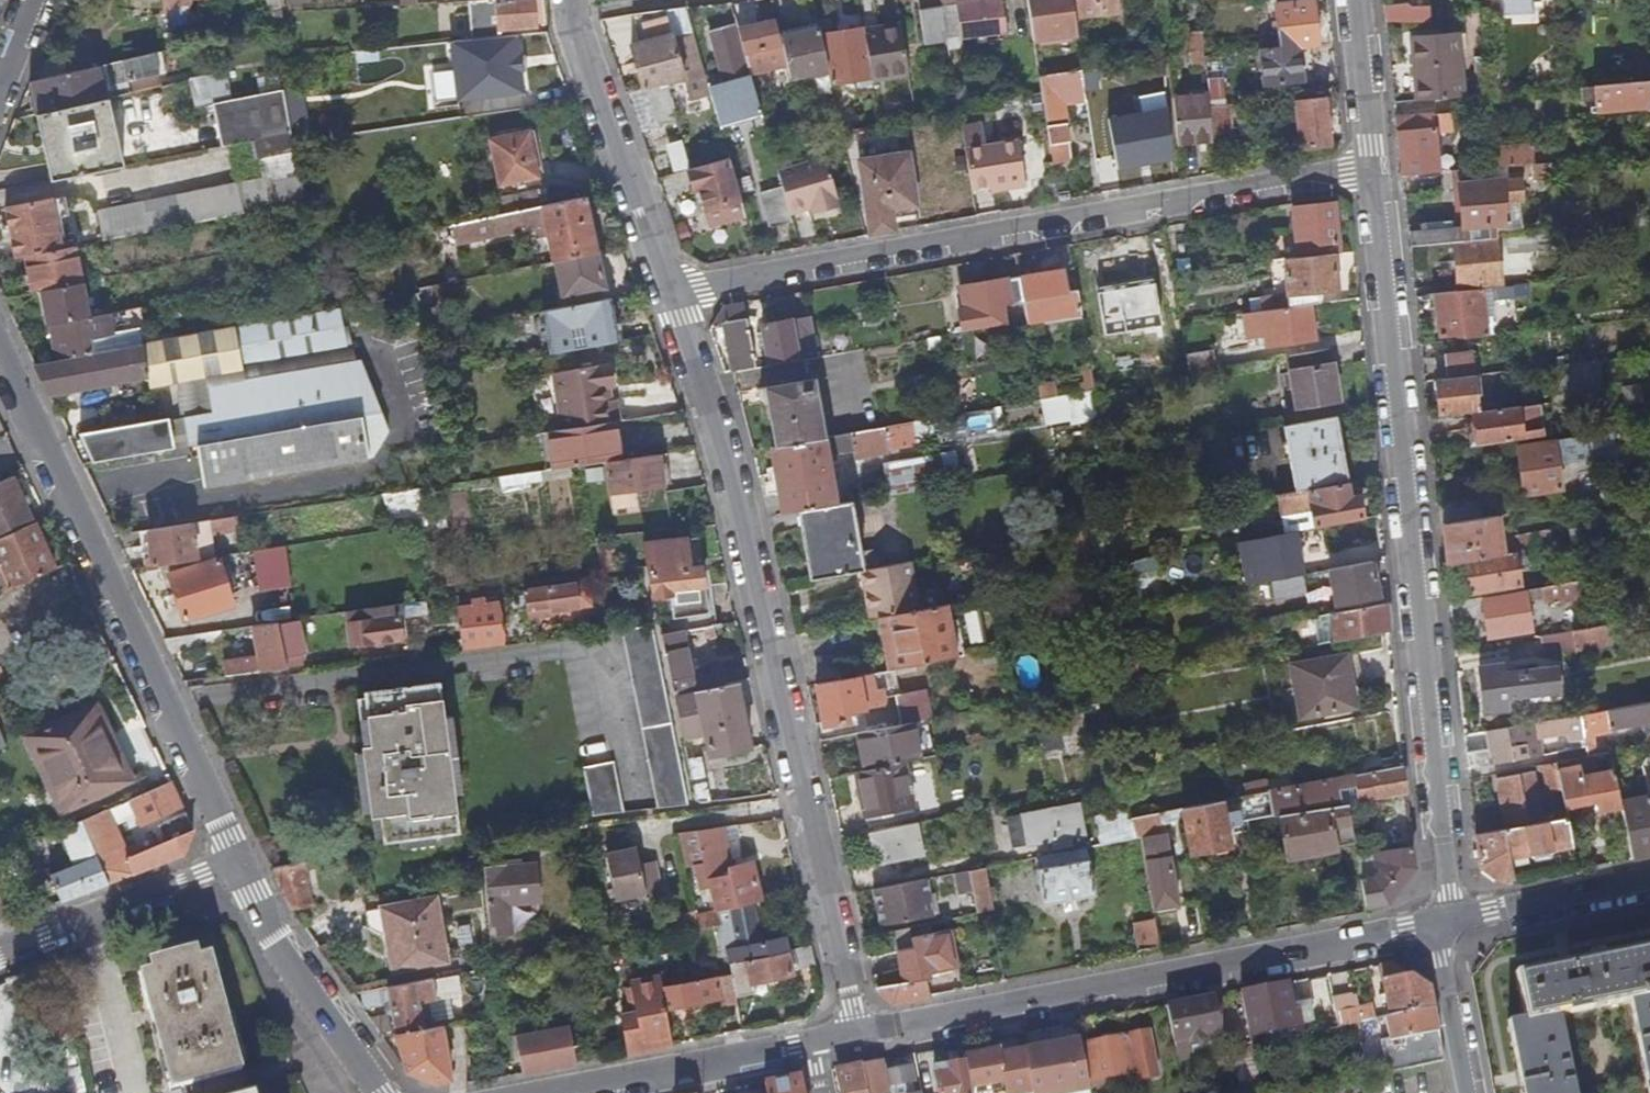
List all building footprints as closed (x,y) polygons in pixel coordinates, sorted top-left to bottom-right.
[(166,19),(190,13),(188,0),(164,0),(166,19)] [(465,0),(468,30),(495,28),(533,24),(531,0),(467,0),(465,0)] [(941,7),(946,36),(961,35),(961,38),(1003,33),(999,0),(994,0),(941,7)] [(1074,18),(1071,0),(1025,0),(1032,42),(1076,35),(1074,18)] [(1115,0),(1071,0),(1074,18),(1117,11),(1115,0)] [(1312,74),(1308,40),(1318,38),(1314,1),(1278,5),(1279,16),(1277,17),(1279,42),(1260,44),(1263,80),(1312,74)] [(1430,23),(1430,3),(1424,4),(1424,8),(1411,9),(1411,4),(1384,6),(1386,23),(1430,23)] [(946,36),(941,7),(941,6),(918,9),(923,42),(946,39),(946,36)] [(709,88),(697,46),(694,34),(675,40),(667,10),(647,13),(651,28),(658,52),(667,84),(684,80),(689,100),(711,95),(709,88)] [(281,26),(278,12),(267,13),(270,25),(271,28),(281,26)] [(658,52),(651,28),(647,13),(632,15),(640,44),(631,46),(643,90),(667,84),(658,52)] [(776,21),(736,29),(749,74),(786,66),(781,45),(779,37),(776,21)] [(907,71),(899,24),(863,29),(871,78),(907,71)] [(761,115),(756,96),(752,83),(750,77),(747,78),(731,25),(709,32),(725,83),(709,88),(711,95),(720,127),(761,115)] [(495,28),(468,30),(469,40),(496,37),(495,28)] [(828,70),(819,28),(779,37),(781,45),(786,66),(789,79),(828,70)] [(868,78),(861,30),(823,36),(828,70),(831,84),(855,81),(857,95),(873,93),(871,78),(868,78)] [(1413,40),(1416,103),(1464,99),(1459,37),(1413,40)] [(1205,64),(1203,39),(1188,41),(1191,66),(1205,64)] [(523,109),(514,50),(458,58),(467,117),(523,109)] [(43,112),(73,105),(100,99),(128,93),(126,82),(157,74),(152,53),(76,71),(29,82),(36,114),(43,112)] [(1102,98),(1100,85),(1125,81),(1122,66),(1081,71),(1086,101),(1102,98)] [(198,102),(217,99),(216,89),(233,86),(230,68),(193,74),(198,102)] [(1086,101),(1081,71),(1066,73),(1070,102),(1086,101)] [(1069,160),(1061,104),(1070,102),(1066,73),(1038,77),(1052,163),(1069,160)] [(157,74),(126,82),(128,93),(160,85),(157,74)] [(1584,88),(1584,102),(1597,101),(1597,108),(1618,106),(1618,112),(1638,110),(1637,105),(1649,104),(1649,82),(1584,88)] [(677,121),(668,87),(652,88),(660,124),(677,121)] [(288,132),(281,90),(220,102),(228,145),(262,138),(288,132)] [(1211,140),(1208,107),(1208,95),(1179,97),(1182,144),(1211,141),(1211,140)] [(106,125),(100,99),(73,105),(43,112),(48,137),(106,125)] [(1325,100),(1296,103),(1300,149),(1329,145),(1325,100)] [(837,114),(835,105),(834,101),(821,103),(823,117),(837,114)] [(1225,140),(1223,105),(1208,107),(1211,140),(1225,140)] [(1449,115),(1439,116),(1441,133),(1451,132),(1449,115)] [(1437,163),(1433,116),(1397,119),(1403,176),(1439,172),(1437,163)] [(1149,165),(1146,144),(1139,145),(1135,122),(1090,128),(1096,172),(1149,165)] [(980,124),(960,127),(964,149),(971,189),(989,186),(1024,181),(1017,140),(984,146),(980,124)] [(116,168),(106,125),(48,137),(58,179),(116,168)] [(528,131),(489,140),(499,186),(538,178),(528,131)] [(96,211),(102,240),(271,207),(304,200),(299,176),(290,143),(288,132),(262,138),(271,176),(96,211)] [(1534,165),(1531,146),(1496,150),(1490,150),(1491,156),(1484,156),(1483,156),(1484,169),(1486,168),(1498,167),(1531,165),(1534,165)] [(917,206),(909,154),(884,158),(893,210),(917,206)] [(1484,156),(1484,154),(1470,156),(1470,159),(1437,163),(1439,172),(1457,171),(1484,169),(1483,156),(1484,156)] [(741,201),(729,158),(690,170),(687,171),(694,192),(700,190),(709,226),(745,216),(741,201)] [(893,210),(884,158),(860,162),(870,236),(896,232),(893,210)] [(837,201),(826,159),(778,172),(782,188),(790,214),(837,201)] [(1557,179),(1556,163),(1534,165),(1531,165),(1533,182),(1557,179)] [(1506,225),(1504,202),(1523,200),(1521,179),(1488,183),(1486,168),(1484,169),(1457,171),(1463,227),(1409,233),(1411,247),(1454,243),(1496,239),(1494,226),(1506,225)] [(1025,187),(1024,181),(989,186),(990,192),(1025,187)] [(790,214),(782,188),(760,195),(771,230),(793,224),(790,214)] [(539,207),(536,189),(509,195),(513,212),(539,207)] [(595,251),(583,198),(539,207),(513,212),(459,224),(462,239),(493,231),(493,228),(522,221),(531,227),(537,226),(539,236),(546,235),(551,260),(553,260),(595,251)] [(59,249),(49,200),(5,209),(15,258),(26,256),(59,249)] [(1339,252),(1335,204),(1334,203),(1293,208),(1296,236),(1282,237),(1284,258),(1339,252)] [(1507,238),(1508,253),(1549,250),(1548,234),(1507,238)] [(1501,282),(1497,239),(1496,239),(1454,243),(1459,286),(1501,282)] [(80,282),(73,247),(59,249),(26,256),(32,291),(41,290),(80,282)] [(602,287),(595,251),(553,260),(557,278),(559,291),(560,296),(602,287)] [(1337,289),(1334,272),(1342,271),(1339,252),(1284,258),(1288,300),(1280,301),(1279,295),(1260,298),(1262,311),(1310,304),(1319,303),(1317,292),(1337,289)] [(1050,273),(1048,262),(1033,264),(1035,275),(1050,273)] [(1082,319),(1075,281),(1066,282),(1064,270),(1050,273),(1035,275),(1019,278),(1026,321),(1026,322),(1043,319),(1044,326),(1082,319)] [(1003,325),(1000,306),(1012,304),(1015,322),(1026,321),(1019,278),(1019,277),(961,287),(964,309),(958,310),(962,332),(1003,325)] [(456,280),(436,285),(439,299),(459,295),(456,280)] [(87,317),(80,282),(41,290),(48,325),(49,325),(87,317)] [(1153,282),(1098,292),(1105,335),(1160,325),(1153,282)] [(436,285),(418,289),(421,303),(439,299),(436,285)] [(1509,286),(1494,288),(1495,300),(1510,298),(1509,286)] [(1486,318),(1495,317),(1493,300),(1495,300),(1494,288),(1435,295),(1440,336),(1458,334),(1463,334),(1464,339),(1488,336),(1486,318)] [(607,298),(536,312),(544,354),(615,339),(607,298)] [(755,367),(744,302),(724,305),(710,329),(724,327),(732,369),(744,368),(744,370),(755,367)] [(1315,339),(1310,304),(1262,311),(1243,314),(1246,332),(1265,330),(1267,346),(1315,339)] [(342,346),(335,308),(144,344),(95,353),(56,360),(33,365),(48,395),(146,377),(148,388),(239,371),(238,366),(342,346)] [(87,317),(49,325),(56,360),(95,353),(144,344),(156,341),(154,329),(139,332),(134,308),(124,310),(87,317)] [(809,318),(762,326),(767,363),(815,355),(809,318)] [(1216,370),(1213,348),(1185,353),(1189,374),(1216,370)] [(1329,349),(1288,357),(1297,407),(1337,400),(1329,349)] [(1476,376),(1473,354),(1445,358),(1447,379),(1474,376),(1476,376)] [(1570,400),(1568,378),(1583,377),(1582,374),(1621,370),(1620,359),(1548,367),(1552,401),(1570,400)] [(369,390),(358,360),(207,387),(211,413),(182,418),(187,446),(196,445),(242,437),(356,417),(378,413),(369,390)] [(1546,368),(1545,361),(1532,363),(1533,370),(1546,368)] [(609,401),(603,367),(550,375),(554,397),(559,396),(565,431),(614,423),(618,423),(615,401),(609,401)] [(1478,412),(1474,376),(1447,379),(1437,381),(1438,393),(1438,400),(1440,417),(1474,413),(1478,412)] [(822,438),(812,379),(760,388),(763,403),(766,402),(775,447),(822,438)] [(1057,398),(1054,383),(1037,386),(1040,401),(1057,398)] [(565,431),(559,396),(554,397),(560,432),(565,431)] [(1542,437),(1539,405),(1478,412),(1474,413),(1478,446),(1542,437)] [(364,459),(356,417),(242,437),(249,478),(364,459)] [(1347,482),(1335,417),(1283,426),(1295,491),(1347,482)] [(172,449),(167,419),(78,433),(91,462),(172,449)] [(620,459),(614,423),(565,431),(560,432),(549,434),(555,469),(583,464),(620,459)] [(827,467),(825,455),(865,448),(867,460),(888,457),(883,428),(822,438),(775,447),(771,447),(780,513),(796,510),(834,504),(830,482),(827,467)] [(1562,489),(1557,450),(1561,449),(1562,455),(1605,449),(1603,433),(1559,439),(1559,442),(1518,448),(1526,494),(1562,489)] [(249,478),(242,437),(196,445),(203,486),(249,478)] [(882,465),(887,497),(921,491),(915,458),(937,455),(934,441),(892,448),(894,463),(882,465)] [(667,455),(660,456),(663,477),(670,476),(667,455)] [(660,456),(605,462),(612,516),(639,512),(636,491),(664,488),(663,477),(660,456)] [(837,481),(835,466),(827,467),(830,482),(837,481)] [(32,522),(12,476),(0,482),(0,537),(32,522)] [(1362,520),(1361,510),(1364,509),(1363,501),(1359,501),(1355,480),(1347,482),(1295,491),(1276,494),(1284,534),(1293,532),(1362,520)] [(1481,518),(1477,500),(1444,506),(1447,524),(1481,518)] [(797,513),(850,504),(849,501),(834,504),(796,510),(797,513)] [(858,552),(850,504),(797,513),(808,579),(858,571),(873,568),(869,550),(858,552)] [(238,531),(235,516),(146,530),(152,568),(196,561),(192,537),(238,531)] [(1499,541),(1496,530),(1500,529),(1498,516),(1481,518),(1447,524),(1441,524),(1446,565),(1465,561),(1552,547),(1549,533),(1499,541)] [(32,522),(0,537),(0,592),(54,569),(32,522)] [(1302,575),(1293,532),(1284,534),(1258,539),(1264,564),(1244,567),(1248,585),(1271,580),(1302,575)] [(609,537),(594,539),(600,574),(614,572),(609,537)] [(1264,564),(1258,539),(1240,542),(1244,567),(1264,564)] [(684,540),(642,545),(648,574),(653,599),(670,596),(673,619),(671,619),(673,633),(681,631),(711,627),(708,613),(704,587),(700,568),(688,569),(684,540)] [(290,585),(284,547),(252,552),(257,590),(290,585)] [(1521,585),(1516,559),(1525,557),(1526,563),(1553,558),(1552,547),(1465,561),(1471,595),(1521,585)] [(224,559),(168,577),(182,622),(232,607),(226,587),(232,585),(224,559)] [(1379,597),(1372,561),(1328,569),(1335,605),(1349,603),(1350,610),(1368,607),(1367,600),(1379,597)] [(873,568),(858,571),(867,618),(916,609),(906,562),(873,568)] [(1141,605),(1133,562),(1119,565),(1127,608),(1141,605)] [(1304,592),(1302,575),(1271,580),(1274,597),(1304,592)] [(1580,601),(1577,587),(1576,581),(1541,587),(1543,601),(1558,599),(1559,605),(1580,601)] [(1600,597),(1597,582),(1577,587),(1580,601),(1600,597)] [(588,602),(585,583),(521,593),(527,620),(554,616),(553,612),(576,609),(575,604),(588,602)] [(1534,632),(1526,590),(1481,598),(1489,640),(1534,632)] [(427,614),(425,602),(402,605),(404,618),(427,614)] [(1390,630),(1387,603),(1368,607),(1350,610),(1330,614),(1332,627),(1327,628),(1328,635),(1333,634),(1334,641),(1390,630)] [(496,604),(457,610),(463,648),(501,643),(501,640),(503,640),(502,625),(500,626),(496,604)] [(401,640),(398,619),(404,618),(402,605),(379,608),(346,613),(348,626),(351,648),(401,640)] [(950,659),(940,606),(916,610),(870,619),(874,643),(885,641),(891,670),(899,669),(950,659)] [(304,654),(298,622),(277,626),(283,658),(304,654)] [(1619,622),(1573,630),(1576,648),(1622,642),(1619,622)] [(276,623),(250,627),(257,657),(225,661),(227,677),(260,673),(285,669),(283,658),(277,626),(276,623)] [(650,626),(620,631),(657,808),(687,804),(650,626)] [(719,667),(689,672),(681,631),(673,633),(660,635),(673,696),(723,686),(719,667)] [(218,645),(218,637),(209,639),(211,646),(218,645)] [(1000,650),(980,653),(982,666),(1003,663),(1000,650)] [(1346,656),(1293,667),(1302,716),(1356,706),(1346,656)] [(1502,665),(1479,668),(1485,718),(1515,714),(1514,708),(1525,707),(1524,698),(1560,694),(1557,668),(1503,674),(1502,665)] [(891,670),(883,671),(887,696),(894,695),(903,693),(899,669),(891,670)] [(856,677),(814,684),(823,726),(847,722),(845,712),(861,709),(881,706),(882,706),(883,706),(884,706),(884,705),(885,704),(886,704),(886,703),(887,703),(887,702),(887,701),(887,700),(888,700),(888,699),(888,698),(888,697),(888,696),(887,696),(883,671),(856,677)] [(437,683),(361,692),(368,746),(359,747),(369,816),(379,815),(382,842),(458,832),(437,683)] [(748,748),(735,684),(723,686),(673,696),(681,739),(703,735),(707,755),(748,748)] [(931,718),(924,688),(903,693),(894,695),(899,724),(910,722),(931,718)] [(1088,748),(1076,691),(1050,696),(1058,728),(1061,738),(1065,752),(1088,748)] [(1579,714),(1587,748),(1588,757),(1598,755),(1590,721),(1608,719),(1610,728),(1649,721),(1649,701),(1579,714)] [(95,705),(26,737),(45,778),(50,776),(65,810),(131,780),(95,705)] [(1571,730),(1568,716),(1534,722),(1537,737),(1538,737),(1571,730)] [(917,759),(910,722),(899,724),(856,733),(864,771),(902,762),(917,759)] [(1537,737),(1534,722),(1522,725),(1524,739),(1537,737)] [(1542,756),(1538,737),(1537,737),(1524,739),(1522,725),(1488,731),(1491,749),(1466,753),(1468,769),(1542,756)] [(1061,738),(1058,728),(1044,731),(1046,741),(1061,738)] [(699,758),(686,761),(695,805),(708,802),(699,758)] [(1620,802),(1615,770),(1581,777),(1578,759),(1556,763),(1560,783),(1561,787),(1565,805),(1586,801),(1586,803),(1596,801),(1598,811),(1622,807),(1620,802)] [(611,762),(582,767),(592,816),(622,813),(611,762)] [(911,805),(902,762),(864,771),(854,773),(863,815),(911,805)] [(1560,783),(1556,763),(1543,766),(1547,785),(1560,783)] [(1407,794),(1404,766),(1354,776),(1357,803),(1378,799),(1407,794)] [(1542,822),(1534,772),(1499,781),(1507,827),(1527,823),(1528,824),(1542,822)] [(65,810),(50,776),(45,778),(60,812),(65,810)] [(1357,803),(1354,776),(1337,779),(1340,806),(1347,804),(1357,803)] [(1340,806),(1337,779),(1268,792),(1272,816),(1278,815),(1340,806)] [(182,806),(170,782),(111,808),(114,814),(131,807),(139,826),(182,806)] [(1231,846),(1228,830),(1247,827),(1246,821),(1272,816),(1268,792),(1182,809),(1183,818),(1189,854),(1211,850),(1216,854),(1225,853),(1227,848),(1231,846)] [(1386,904),(1413,867),(1407,794),(1378,799),(1379,816),(1371,817),(1374,864),(1379,869),(1373,878),(1361,880),(1366,906),(1386,904)] [(1649,796),(1620,802),(1622,807),(1632,860),(1649,856),(1649,799),(1649,796)] [(1355,847),(1347,804),(1340,806),(1278,815),(1286,858),(1355,847)] [(1082,835),(1075,805),(1007,818),(1009,833),(1027,829),(1029,845),(1051,841),(1053,849),(1071,846),(1070,838),(1082,835)] [(1183,818),(1182,809),(1130,819),(1137,838),(1139,838),(1142,838),(1154,910),(1176,906),(1168,864),(1179,862),(1176,844),(1165,846),(1163,834),(1158,835),(1157,827),(1183,818)] [(1130,819),(1127,810),(1093,817),(1098,846),(1137,838),(1130,819)] [(127,857),(112,821),(108,822),(103,811),(81,820),(87,832),(98,827),(95,832),(100,843),(93,846),(109,883),(134,874),(127,857)] [(191,827),(185,813),(158,826),(161,833),(155,835),(159,844),(191,830),(191,827)] [(1514,879),(1509,856),(1558,847),(1563,874),(1578,871),(1567,817),(1542,822),(1528,824),(1476,835),(1479,866),(1480,868),(1502,882),(1514,879)] [(109,883),(93,846),(87,832),(81,820),(60,829),(75,865),(51,875),(62,901),(109,883)] [(922,854),(915,824),(868,834),(875,864),(922,854)] [(728,861),(723,840),(716,842),(713,828),(676,833),(684,866),(693,863),(695,868),(728,861)] [(1027,829),(1009,833),(1012,848),(1029,845),(1027,829)] [(182,855),(191,830),(159,844),(127,857),(134,874),(182,855)] [(625,849),(623,840),(608,843),(609,852),(625,849)] [(1087,861),(1088,866),(1098,864),(1095,846),(1085,848),(1087,861)] [(609,852),(605,852),(613,899),(660,891),(655,862),(639,864),(636,848),(625,849),(609,852)] [(730,868),(728,861),(695,868),(696,873),(707,870),(709,878),(727,873),(726,869),(730,868)] [(1087,861),(1037,870),(1043,903),(1093,894),(1088,866),(1087,861)] [(312,907),(303,863),(272,869),(292,911),(312,907)] [(539,901),(535,863),(483,868),(483,875),(488,930),(494,930),(495,935),(511,934),(509,903),(539,901)] [(758,900),(750,863),(730,868),(726,869),(727,873),(709,878),(707,870),(696,873),(699,887),(710,884),(717,909),(728,908),(758,900)] [(990,911),(982,868),(969,871),(976,914),(989,911),(990,911)] [(921,918),(914,882),(872,890),(879,925),(921,918)] [(435,899),(382,907),(392,970),(445,962),(435,899)] [(760,944),(752,906),(729,911),(728,908),(717,909),(720,925),(721,929),(732,927),(737,949),(749,946),(752,958),(786,951),(783,939),(760,944)] [(720,925),(717,909),(695,915),(699,928),(720,925)] [(1158,946),(1153,919),(1132,924),(1137,950),(1158,946)] [(737,949),(732,927),(721,929),(725,951),(737,949)] [(906,928),(889,932),(894,952),(895,952),(910,949),(908,938),(906,928)] [(927,974),(952,969),(944,931),(908,938),(910,949),(895,952),(901,983),(924,979),(929,978),(927,974)] [(1513,972),(1522,1018),(1505,1022),(1520,1092),(1572,1092),(1557,1017),(1627,1003),(1645,1092),(1649,1092),(1649,945),(1513,972)] [(811,956),(809,946),(786,951),(752,958),(727,965),(729,974),(734,998),(752,994),(750,983),(791,975),(790,972),(813,967),(811,956)] [(212,953),(201,956),(197,947),(147,961),(149,970),(139,973),(170,1092),(180,1092),(247,1074),(212,953)] [(1391,1017),(1433,1008),(1430,987),(1393,963),(1377,966),(1380,982),(1383,982),(1391,1017)] [(734,998),(729,974),(700,979),(659,988),(663,1008),(719,999),(720,1005),(735,1002),(734,998)] [(435,999),(435,994),(452,990),(449,975),(386,987),(394,1034),(446,1025),(452,1023),(451,1017),(420,1022),(416,1002),(435,999)] [(663,1008),(659,988),(658,982),(652,977),(635,981),(631,987),(636,1013),(621,1016),(628,1053),(671,1045),(663,1008)] [(928,996),(924,979),(901,983),(875,987),(875,991),(892,1003),(896,1002),(928,996)] [(1251,1036),(1301,1027),(1298,1011),(1294,1012),(1288,983),(1241,992),(1251,1036)] [(613,1009),(610,996),(591,999),(594,1013),(613,1009)] [(1192,1045),(1208,1042),(1207,1036),(1215,1034),(1212,1021),(1219,1020),(1214,997),(1167,1006),(1177,1053),(1193,1050),(1192,1045)] [(1381,1042),(1388,1073),(1444,1061),(1433,1008),(1391,1017),(1386,1018),(1390,1040),(1381,1042)] [(1340,1028),(1361,1024),(1357,1009),(1337,1013),(1340,1028)] [(450,1080),(442,1032),(447,1032),(446,1025),(394,1034),(405,1072),(435,1083),(450,1080)] [(568,1025),(514,1036),(521,1073),(575,1063),(568,1025)] [(1149,1033),(1127,1037),(1084,1045),(1092,1087),(1106,1085),(1105,1078),(1135,1072),(1136,1080),(1157,1076),(1149,1033)] [(1080,1040),(1025,1051),(1032,1092),(1046,1092),(1071,1088),(1072,1092),(1091,1092),(1080,1040)] [(997,1081),(999,1087),(1004,1086),(1003,1080),(1005,1080),(998,1049),(964,1056),(966,1062),(971,1092),(986,1092),(984,1084),(997,1081)] [(887,1088),(913,1083),(911,1069),(884,1074),(882,1061),(861,1065),(867,1092),(888,1092),(887,1088)] [(966,1062),(946,1066),(947,1072),(935,1074),(939,1092),(971,1092),(966,1062)] [(861,1065),(834,1069),(839,1092),(867,1092),(861,1065)] [(799,1076),(764,1083),(766,1092),(802,1092),(799,1076)]
